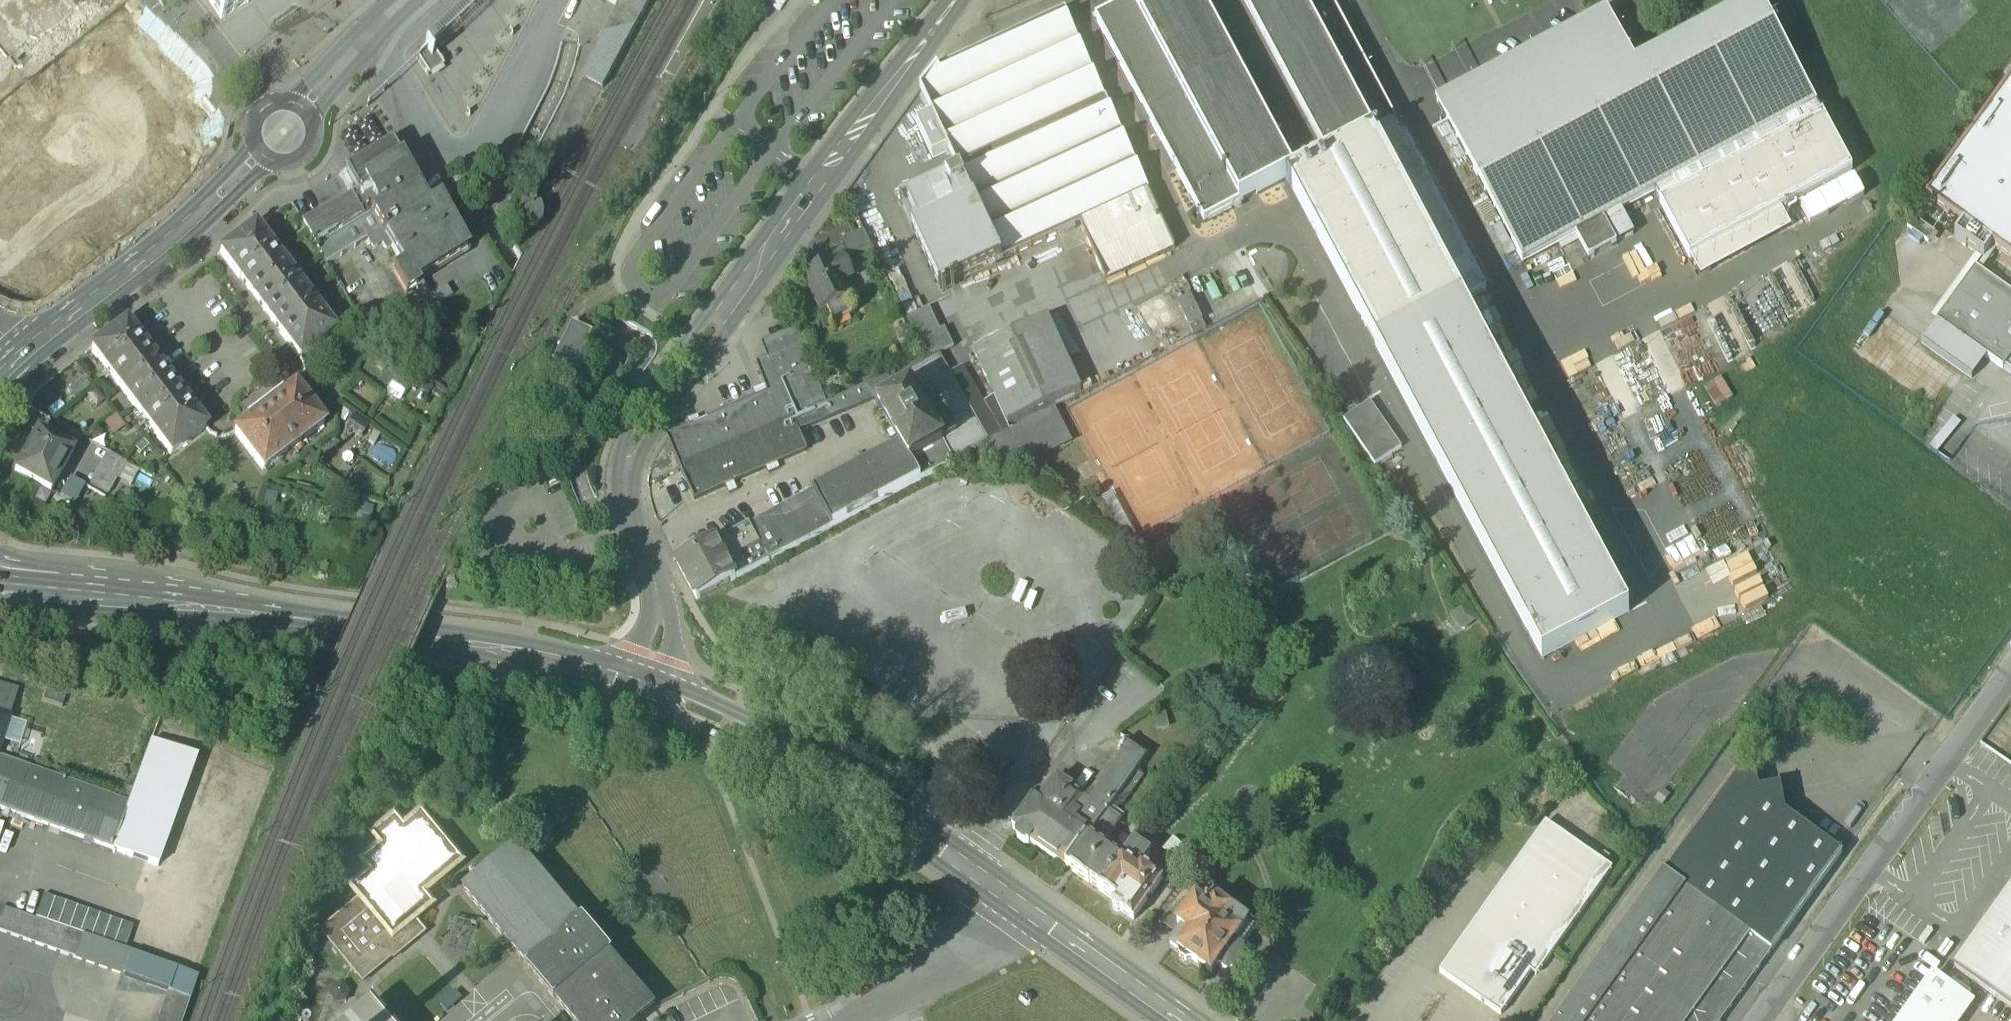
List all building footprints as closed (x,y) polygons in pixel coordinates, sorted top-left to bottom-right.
[(221,23),(257,0),(207,0),(221,23)] [(582,78),(605,89),(652,0),(623,0),(582,78)] [(1329,0),(1136,0),(1135,2),(1097,21),(1205,227),(1287,183),(1372,137),(1396,125),(1329,0)] [(1571,33),(1472,86),(1558,247),(1577,237),(1604,222),(1656,195),(1818,109),(1760,0),(1643,62),(1637,66),(1599,86),(1571,33)] [(1629,52),(1609,13),(1571,33),(1599,86),(1637,66),(1629,52)] [(1175,252),(1064,15),(937,72),(920,93),(938,132),(941,131),(1002,265),(1081,229),(1106,284),(1175,252)] [(444,66),(430,45),(429,46),(429,47),(419,58),(418,57),(416,58),(429,76),(444,66)] [(1636,48),(1629,52),(1637,66),(1643,62),(1636,48)] [(1926,202),(1991,249),(2010,263),(2010,84),(1926,202)] [(1558,247),(1472,86),(1437,104),(1523,266),(1558,247)] [(1818,109),(1656,195),(1661,205),(1691,262),(1744,233),(1751,246),(1778,231),(1772,219),(1854,175),(1823,119),(1818,109)] [(1424,177),(1396,125),(1372,137),(1378,148),(1380,147),(1402,189),(1424,177)] [(1002,265),(941,131),(938,132),(893,153),(907,183),(892,189),(940,293),(1002,265)] [(190,149),(198,159),(216,145),(207,135),(190,149)] [(1378,148),(1372,137),(1287,183),(1377,352),(1464,306),(1402,189),(1380,147),(1378,148)] [(418,186),(391,143),(348,170),(359,188),(361,190),(369,185),(382,207),(418,186)] [(1424,177),(1402,189),(1464,306),(1486,292),(1424,177)] [(359,188),(317,213),(318,214),(331,236),(374,211),(382,207),(369,185),(361,190),(359,188)] [(382,207),(374,211),(403,265),(405,264),(414,280),(467,251),(439,201),(429,206),(418,186),(382,207)] [(534,201),(520,203),(523,220),(537,218),(534,201)] [(403,265),(374,211),(320,243),(318,244),(375,344),(431,309),(424,298),(414,280),(405,264),(403,265)] [(331,236),(318,214),(306,221),(320,243),(331,236)] [(1604,222),(1577,237),(1589,261),(1617,246),(1604,222)] [(273,251),(255,227),(222,252),(240,276),(241,275),(273,251)] [(1991,249),(1963,228),(1955,240),(1983,260),(1991,249)] [(865,235),(840,247),(847,262),(872,250),(865,235)] [(273,251),(241,275),(270,313),(302,289),(273,251)] [(845,262),(804,281),(821,317),(827,314),(834,328),(854,319),(847,305),(852,302),(844,286),(854,281),(845,262)] [(1976,270),(1937,323),(2004,371),(2010,360),(2010,295),(1976,270)] [(448,284),(424,298),(431,309),(455,295),(448,284)] [(302,289),(270,313),(280,327),(279,331),(300,359),(334,332),(302,289)] [(1191,301),(1179,308),(1183,317),(1195,310),(1191,301)] [(1464,306),(1377,352),(1542,662),(1629,617),(1464,306)] [(131,402),(166,377),(146,350),(148,348),(129,322),(92,350),(131,402)] [(1048,322),(974,356),(1008,430),(1082,396),(1048,322)] [(594,334),(573,324),(552,368),(572,378),(594,334)] [(796,334),(763,348),(768,363),(802,348),(796,334)] [(768,363),(757,368),(769,398),(780,393),(815,377),(802,348),(768,363)] [(971,413),(951,378),(952,377),(940,356),(935,359),(954,391),(937,401),(957,437),(943,445),(954,463),(986,446),(989,444),(971,413)] [(935,359),(925,364),(868,389),(879,409),(912,391),(923,409),(937,401),(954,391),(935,359)] [(984,407),(964,373),(952,377),(951,378),(971,413),(984,407)] [(86,376),(69,389),(76,398),(93,385),(86,376)] [(166,377),(131,402),(171,455),(206,429),(187,401),(185,403),(166,377)] [(815,377),(780,393),(793,422),(823,409),(827,407),(815,377)] [(1727,381),(1710,387),(1716,406),(1733,400),(1727,381)] [(324,423),(295,386),(281,396),(280,394),(246,420),(247,423),(234,433),(264,469),(324,423)] [(912,391),(879,409),(901,448),(911,465),(912,464),(921,481),(954,463),(943,445),(957,437),(937,401),(923,409),(912,391)] [(769,398),(668,441),(681,470),(793,422),(780,393),(769,398)] [(1002,438),(984,407),(971,413),(989,444),(1002,438)] [(823,409),(793,422),(798,434),(828,421),(823,409)] [(989,444),(986,446),(997,465),(998,464),(1063,432),(1053,412),(1002,438),(989,444)] [(114,434),(126,426),(118,415),(107,423),(114,434)] [(793,422),(681,470),(694,502),(806,453),(798,434),(793,422)] [(75,451),(38,431),(30,446),(28,445),(21,457),(23,458),(15,473),(51,493),(75,451)] [(1063,432),(998,464),(1015,475),(1070,447),(1063,432)] [(901,448),(816,494),(834,527),(921,481),(912,464),(911,465),(901,448)] [(124,462),(107,453),(90,485),(107,494),(124,462)] [(816,494),(753,527),(751,529),(769,562),(834,527),(816,494)] [(752,526),(717,545),(718,547),(717,547),(723,557),(728,555),(740,549),(748,565),(752,571),(769,562),(751,529),(753,527),(752,526)] [(716,545),(714,546),(680,564),(678,565),(679,567),(697,599),(696,599),(697,600),(735,580),(732,574),(729,569),(723,557),(717,547),(718,547),(717,545),(716,545)] [(728,555),(723,557),(729,569),(734,566),(728,555)] [(748,565),(732,574),(735,580),(752,571),(748,565)] [(1480,620),(1470,606),(1455,617),(1466,632),(1480,620)] [(0,689),(0,715),(10,717),(16,694),(0,689)] [(0,715),(0,756),(2,750),(11,718),(10,717),(0,715)] [(1086,799),(1073,819),(1091,831),(1093,832),(1111,806),(1116,798),(1135,772),(1148,754),(1128,740),(1086,799)] [(201,760),(152,743),(131,806),(114,852),(158,868),(201,760)] [(2,750),(0,756),(0,759),(7,761),(10,752),(2,750)] [(114,852),(131,806),(7,761),(0,759),(0,811),(114,852)] [(1740,768),(1664,873),(1773,951),(1843,853),(1786,812),(1782,784),(1760,787),(1757,766),(1740,768)] [(1135,772),(1116,798),(1124,804),(1143,777),(1135,772)] [(1067,775),(1062,782),(1057,779),(1044,799),(1073,819),(1086,799),(1072,789),(1077,781),(1067,775)] [(1044,799),(1038,794),(1013,830),(1018,833),(1017,836),(1018,840),(1025,845),(1029,844),(1030,842),(1067,867),(1091,831),(1073,819),(1044,799)] [(1111,806),(1093,832),(1102,839),(1107,832),(1111,835),(1124,816),(1111,806)] [(396,817),(374,836),(382,846),(363,862),(372,873),(357,885),(356,883),(351,888),(361,900),(322,932),(363,981),(423,932),(415,923),(435,907),(426,896),(464,864),(422,813),(405,827),(396,817)] [(1546,826),(1439,974),(1501,1018),(1534,970),(1539,973),(1612,872),(1546,826)] [(1067,867),(1066,868),(1090,885),(1091,884),(1101,891),(1123,860),(1105,847),(1108,843),(1102,839),(1093,832),(1091,831),(1067,867)] [(1101,891),(1101,892),(1117,903),(1114,907),(1115,910),(1119,913),(1122,912),(1135,921),(1163,881),(1142,867),(1151,855),(1135,843),(1123,860),(1101,891)] [(517,845),(477,880),(474,876),(471,879),(474,882),(463,891),(528,968),(527,968),(555,1001),(556,1001),(573,1020),(644,1020),(657,1010),(611,956),(613,954),(584,920),(582,922),(517,845)] [(1558,1020),(1723,1020),(1773,951),(1664,873),(1558,1020)] [(1954,970),(2010,1011),(2010,891),(1954,970)] [(44,896),(35,921),(125,953),(134,928),(44,896)] [(1256,930),(1214,901),(1210,906),(1209,905),(1206,908),(1197,901),(1178,927),(1183,931),(1171,948),(1179,954),(1181,961),(1187,965),(1193,964),(1211,977),(1218,968),(1227,974),(1233,972),(1245,957),(1244,950),(1243,949),(1256,930)] [(35,921),(2,909),(0,914),(0,933),(123,978),(131,955),(125,953),(35,921)] [(154,963),(131,955),(123,978),(167,993),(169,994),(175,971),(154,963)] [(177,971),(175,971),(169,994),(190,1002),(198,979),(177,971)] [(1933,978),(1903,1020),(1962,1020),(1973,1006),(1933,978)] [(3,981),(1,989),(27,996),(29,987),(3,981)] [(158,1020),(184,1020),(190,1002),(169,994),(167,993),(158,1020)] [(374,1003),(352,1020),(389,1020),(374,1003)]
